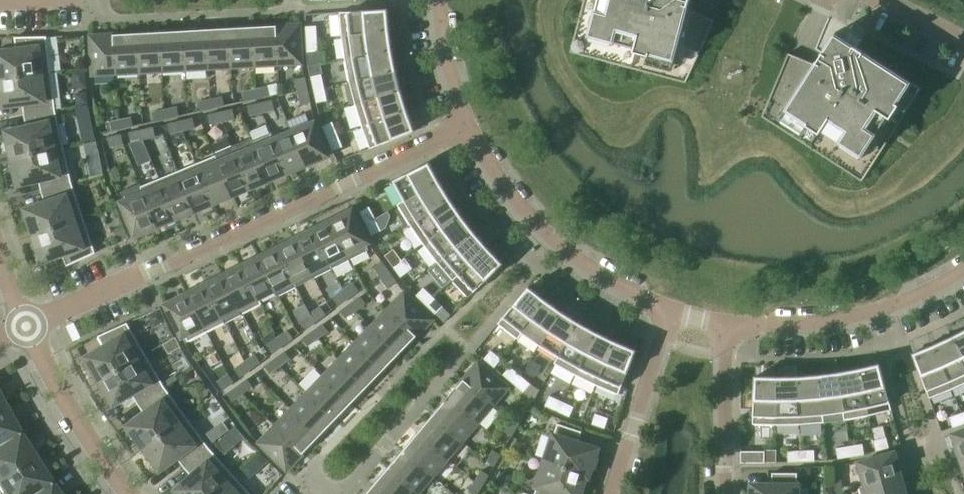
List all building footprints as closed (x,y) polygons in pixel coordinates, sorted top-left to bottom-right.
[(590,28),(613,34),(612,41),(635,47),(634,51),(649,55),(650,53),(674,59),(690,0),(598,0),(590,28)] [(341,36),(389,31),(389,29),(388,29),(388,23),(389,23),(387,9),(339,12),(341,36)] [(275,26),(277,64),(301,63),(299,24),(275,26)] [(254,66),(277,64),(275,26),(252,27),(254,66)] [(306,40),(317,39),(316,26),(305,26),(306,40)] [(231,67),(254,66),(252,27),(229,28),(231,67)] [(208,68),(231,67),(229,28),(206,29),(208,68)] [(185,69),(208,68),(206,29),(183,31),(185,69)] [(162,71),(185,69),(183,31),(160,32),(162,71)] [(345,59),(392,51),(390,43),(391,43),(389,31),(341,36),(345,59)] [(139,72),(162,71),(160,32),(137,33),(139,72)] [(911,82),(857,47),(854,45),(850,43),(850,42),(836,33),(835,32),(825,47),(825,48),(823,52),(786,109),(807,122),(806,124),(819,133),(821,130),(841,143),(846,136),(866,149),(887,116),(890,117),(899,104),(897,103),(911,82)] [(116,73),(139,72),(137,33),(114,34),(116,73)] [(92,75),(116,73),(114,34),(90,36),(92,75)] [(51,72),(46,36),(15,37),(16,50),(3,52),(2,50),(0,50),(0,79),(51,72)] [(317,39),(306,40),(307,53),(318,53),(317,39)] [(349,82),(396,71),(396,70),(395,70),(394,63),(395,63),(392,51),(345,59),(349,82)] [(355,104),(401,91),(401,90),(400,90),(399,83),(396,71),(349,82),(355,104)] [(55,110),(51,72),(0,79),(0,84),(1,91),(0,92),(0,100),(1,107),(9,106),(9,104),(22,102),(24,115),(55,110)] [(313,90),(324,87),(321,74),(310,77),(313,90)] [(298,91),(307,89),(305,77),(295,79),(298,91)] [(268,86),(256,89),(258,98),(270,95),(268,86)] [(324,87),(313,90),(316,103),(327,100),(324,87)] [(256,89),(243,92),(245,100),(258,98),(256,89)] [(298,91),(301,104),(310,102),(307,89),(298,91)] [(362,126),(407,110),(407,109),(406,110),(404,103),(405,103),(401,91),(355,104),(362,126)] [(86,93),(76,94),(77,104),(87,103),(86,93)] [(223,96),(210,99),(212,108),(224,105),(223,96)] [(210,99),(198,102),(200,111),(212,108),(210,99)] [(260,103),(262,113),(274,110),(272,100),(260,103)] [(250,115),(262,113),(260,103),(248,106),(250,115)] [(165,109),(165,118),(179,115),(177,107),(165,109)] [(154,121),(165,118),(165,109),(152,112),(154,121)] [(220,112),(223,122),(235,119),(233,109),(220,112)] [(13,157),(64,146),(55,110),(24,115),(27,128),(13,130),(13,129),(5,130),(8,145),(10,145),(13,157)] [(370,149),(415,131),(414,129),(413,129),(411,122),(412,122),(407,110),(362,126),(370,149)] [(210,124),(223,122),(220,112),(208,115),(210,124)] [(131,117),(119,120),(121,128),(133,126),(131,117)] [(181,121),(183,131),(195,128),(193,118),(181,121)] [(119,120),(107,123),(109,131),(121,128),(119,120)] [(171,133),(183,131),(181,121),(168,124),(171,133)] [(327,138),(337,134),(332,122),(322,126),(327,138)] [(292,132),(305,165),(325,156),(324,154),(327,153),(315,125),(312,126),(311,124),(292,132)] [(141,130),(143,139),(156,137),(154,127),(141,130)] [(131,142),(143,139),(141,130),(129,133),(131,142)] [(287,172),(305,165),(292,132),(274,139),(272,132),(270,133),(287,172)] [(268,180),(287,172),(270,133),(252,140),(268,180)] [(110,147),(123,144),(121,134),(108,137),(110,147)] [(337,134),(327,138),(332,151),(342,147),(337,134)] [(268,180),(252,140),(251,138),(233,146),(250,187),(268,180)] [(41,191),(72,183),(64,146),(13,157),(16,170),(14,171),(17,186),(25,184),(25,182),(38,179),(41,191)] [(231,195),(250,187),(233,146),(214,154),(215,156),(231,195)] [(213,203),(231,195),(215,156),(196,163),(213,203)] [(398,205),(439,181),(439,180),(438,181),(435,174),(436,174),(429,162),(393,181),(404,200),(397,204),(398,205)] [(194,210),(213,203),(196,163),(178,171),(194,210)] [(101,168),(89,170),(90,177),(103,175),(101,168)] [(176,218),(194,210),(178,171),(159,178),(176,218)] [(157,226),(176,218),(159,178),(141,186),(157,226)] [(410,225),(450,199),(450,198),(449,198),(445,192),(446,192),(439,181),(398,205),(410,225)] [(35,235),(84,218),(72,183),(41,191),(45,203),(32,208),(32,206),(24,208),(29,223),(31,222),(35,235)] [(140,184),(120,192),(124,201),(125,203),(122,205),(134,233),(137,231),(138,234),(157,226),(141,186),(140,184)] [(423,244),(462,215),(461,215),(460,215),(457,209),(450,199),(410,225),(423,244)] [(365,223),(375,218),(369,206),(359,211),(365,223)] [(330,221),(350,259),(369,250),(364,241),(367,239),(353,212),(350,214),(349,212),(330,221)] [(437,262),(474,232),(474,231),(473,231),(469,226),(469,225),(462,215),(423,244),(437,262)] [(66,266),(95,253),(84,218),(35,235),(39,247),(37,247),(42,262),(50,259),(49,257),(62,253),(66,266)] [(375,218),(365,223),(372,235),(381,230),(375,218)] [(332,268),(350,259),(330,221),(313,230),(332,268)] [(123,229),(114,233),(118,241),(127,237),(123,229)] [(314,277),(332,268),(313,230),(295,239),(314,277)] [(452,280),(488,247),(487,247),(486,247),(482,242),(482,241),(474,232),(437,262),(452,280)] [(296,286),(314,277),(295,239),(277,248),(296,286)] [(474,292),(502,263),(501,261),(500,262),(496,257),(496,256),(488,247),(452,280),(453,281),(468,297),(474,292)] [(278,296),(296,286),(277,248),(259,257),(278,296)] [(392,266),(401,260),(393,249),(385,255),(392,266)] [(277,296),(278,296),(259,257),(241,266),(261,305),(262,304),(258,297),(274,289),(277,296)] [(401,260),(392,266),(400,277),(409,271),(401,260)] [(381,277),(389,272),(381,261),(373,267),(381,277)] [(243,314),(261,305),(241,266),(223,276),(243,314)] [(389,272),(381,277),(389,288),(397,282),(389,272)] [(223,276),(206,285),(225,323),(243,314),(223,276)] [(343,290),(348,298),(359,290),(353,282),(343,290)] [(207,332),(225,323),(206,285),(188,294),(207,332)] [(516,338),(545,300),(544,299),(538,295),(539,295),(528,286),(497,323),(516,338)] [(425,305),(433,297),(423,287),(416,295),(425,305)] [(338,305),(348,298),(343,290),(332,297),(338,305)] [(388,310),(415,337),(432,319),(404,292),(388,310)] [(188,341),(207,332),(188,294),(169,303),(170,305),(167,307),(181,334),(183,333),(188,341)] [(360,296),(350,303),(355,311),(366,303),(360,296)] [(433,297),(425,305),(435,314),(443,306),(433,297)] [(539,345),(562,311),(561,311),(555,307),(545,300),(516,338),(518,339),(522,333),(539,345)] [(350,303),(340,311),(345,318),(355,311),(350,303)] [(310,314),(316,321),(326,314),(320,306),(310,314)] [(399,353),(415,337),(388,310),(372,326),(399,353)] [(158,311),(148,316),(152,323),(156,324),(163,321),(158,311)] [(555,364),(579,322),(578,322),(573,318),(562,311),(539,345),(558,356),(554,363),(555,364)] [(306,329),(316,321),(310,314),(300,321),(306,329)] [(101,380),(145,354),(127,322),(98,335),(105,347),(93,354),(92,352),(85,356),(92,370),(94,369),(101,380)] [(575,375),(597,332),(596,332),(590,329),(590,328),(579,322),(555,364),(575,375)] [(323,324),(313,331),(318,338),(328,331),(323,324)] [(383,370),(399,353),(372,326),(356,343),(383,370)] [(277,337),(283,345),(293,338),(287,330),(277,337)] [(958,333),(959,333),(952,336),(951,336),(963,362),(963,330),(958,333)] [(313,331),(302,338),(307,346),(318,338),(313,331)] [(596,385),(616,341),(615,341),(614,341),(608,338),(609,338),(597,332),(575,375),(596,385)] [(963,383),(963,362),(951,336),(940,342),(934,345),(933,345),(951,389),(963,383)] [(273,353),(283,345),(277,337),(267,345),(273,353)] [(172,341),(163,345),(167,351),(171,353),(177,350),(172,341)] [(616,341),(596,385),(618,394),(636,350),(634,349),(633,349),(627,347),(627,346),(616,341)] [(367,386),(383,370),(356,343),(340,359),(367,386)] [(929,398),(951,389),(933,345),(921,350),(915,353),(914,352),(912,353),(929,398)] [(494,367),(501,359),(491,350),(484,359),(494,367)] [(285,351),(275,358),(280,366),(290,358),(285,351)] [(138,404),(164,386),(145,354),(101,380),(107,391),(105,392),(113,405),(120,401),(119,399),(131,393),(138,404)] [(244,361),(250,369),(260,362),(255,354),(244,361)] [(275,358),(265,366),(270,373),(280,366),(275,358)] [(351,403),(367,386),(340,359),(324,376),(351,403)] [(240,377),(250,369),(244,361),(234,369),(240,377)] [(463,380),(492,405),(508,387),(478,362),(463,380)] [(868,415),(891,410),(879,363),(866,367),(859,369),(859,368),(858,368),(868,415)] [(513,383),(520,375),(510,366),(503,374),(513,383)] [(845,419),(868,415),(858,368),(846,371),(839,373),(839,372),(838,372),(845,419)] [(818,375),(817,375),(822,422),(845,419),(838,372),(825,374),(819,375),(818,375)] [(223,389),(234,381),(228,373),(217,381),(223,389)] [(520,375),(513,383),(523,392),(530,384),(520,375)] [(799,424),(822,422),(817,375),(805,376),(798,377),(798,376),(797,376),(799,424)] [(335,419),(351,403),(324,376),(308,392),(335,419)] [(776,425),(776,377),(764,376),(764,377),(757,377),(757,376),(755,376),(752,424),(776,425)] [(776,425),(799,424),(797,376),(784,376),(784,377),(778,377),(777,377),(776,377),(776,425)] [(247,379),(237,386),(242,393),(252,386),(247,379)] [(477,423),(492,405),(463,380),(448,398),(477,423)] [(144,447),(186,416),(164,386),(138,404),(145,414),(134,422),(133,420),(126,425),(135,438),(137,436),(144,447)] [(237,386),(227,393),(232,401),(242,393),(237,386)] [(319,436),(335,419),(308,392),(292,409),(319,436)] [(557,411),(561,401),(549,395),(545,405),(557,411)] [(463,440),(477,423),(448,398),(433,415),(463,440)] [(561,401),(557,411),(569,416),(573,407),(561,401)] [(19,432),(14,423),(17,421),(8,405),(0,409),(0,443),(19,432)] [(303,452),(319,436),(292,409),(276,425),(303,452)] [(517,410),(510,421),(518,425),(524,414),(517,410)] [(963,423),(963,420),(961,413),(949,417),(952,427),(963,423)] [(604,428),(608,418),(595,414),(591,424),(604,428)] [(448,458),(463,440),(433,415),(418,433),(448,458)] [(184,467),(208,447),(186,416),(144,447),(152,457),(151,458),(160,471),(166,466),(165,464),(176,456),(184,467)] [(510,421),(504,431),(511,436),(518,425),(510,421)] [(545,460),(588,474),(590,468),(592,469),(596,457),(594,456),(596,449),(578,443),(582,431),(557,423),(553,437),(545,460)] [(287,470),(303,452),(276,425),(259,443),(287,470)] [(235,428),(227,435),(231,440),(237,440),(242,436),(235,428)] [(963,455),(963,429),(955,433),(956,436),(953,437),(960,457),(963,455)] [(38,455),(28,439),(25,441),(19,432),(0,443),(0,479),(38,455)] [(433,475),(448,458),(418,433),(403,450),(433,475)] [(873,441),(876,451),(889,447),(886,437),(873,441)] [(849,446),(851,456),(864,454),(862,444),(849,446)] [(837,459),(851,456),(849,446),(836,448),(837,459)] [(233,474),(208,447),(184,467),(192,476),(182,485),(181,484),(174,489),(179,493),(211,493),(233,474)] [(418,493),(433,475),(403,450),(388,468),(418,493)] [(487,461),(494,465),(501,454),(493,450),(487,461)] [(787,462),(801,461),(800,450),(787,451),(787,462)] [(800,450),(801,461),(814,461),(814,450),(800,450)] [(740,451),(740,463),(765,463),(765,451),(740,451)] [(858,488),(899,476),(894,456),(892,456),(891,453),(861,462),(862,465),(860,465),(865,484),(858,486),(858,488)] [(259,454),(251,462),(256,467),(262,467),(267,462),(259,454)] [(0,479),(0,483),(5,491),(1,493),(32,493),(50,482),(45,472),(47,471),(38,455),(0,479)] [(588,474),(545,460),(538,484),(537,484),(534,493),(561,493),(565,493),(581,493),(583,489),(581,488),(585,474),(588,475),(588,474)] [(418,493),(388,468),(373,485),(384,493),(417,493),(418,493)] [(481,470),(475,481),(483,485),(489,474),(481,470)] [(797,472),(772,472),(772,485),(752,485),(752,493),(750,493),(797,493),(797,472)] [(500,473),(496,484),(507,488),(509,481),(507,475),(500,473)] [(233,474),(211,493),(251,493),(233,474)] [(899,476),(858,488),(860,493),(904,493),(899,476)] [(833,493),(842,493),(841,479),(831,480),(833,493)] [(468,492),(472,493),(477,493),(483,485),(475,481),(468,492)] [(32,493),(64,493),(60,489),(57,491),(50,482),(32,493)] [(373,485),(366,493),(384,493),(373,485)]
